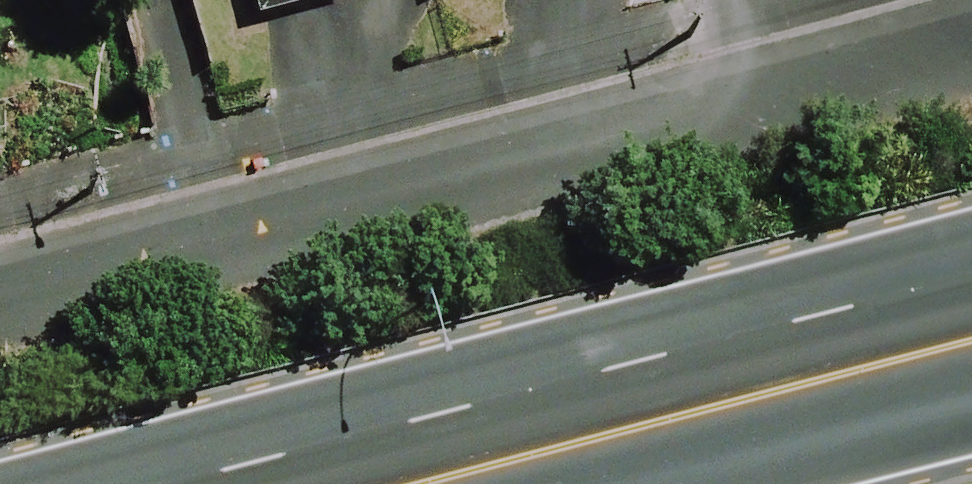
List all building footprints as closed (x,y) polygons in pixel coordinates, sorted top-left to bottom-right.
[(341,0),(245,0),(253,28),(342,4),(341,0)]
